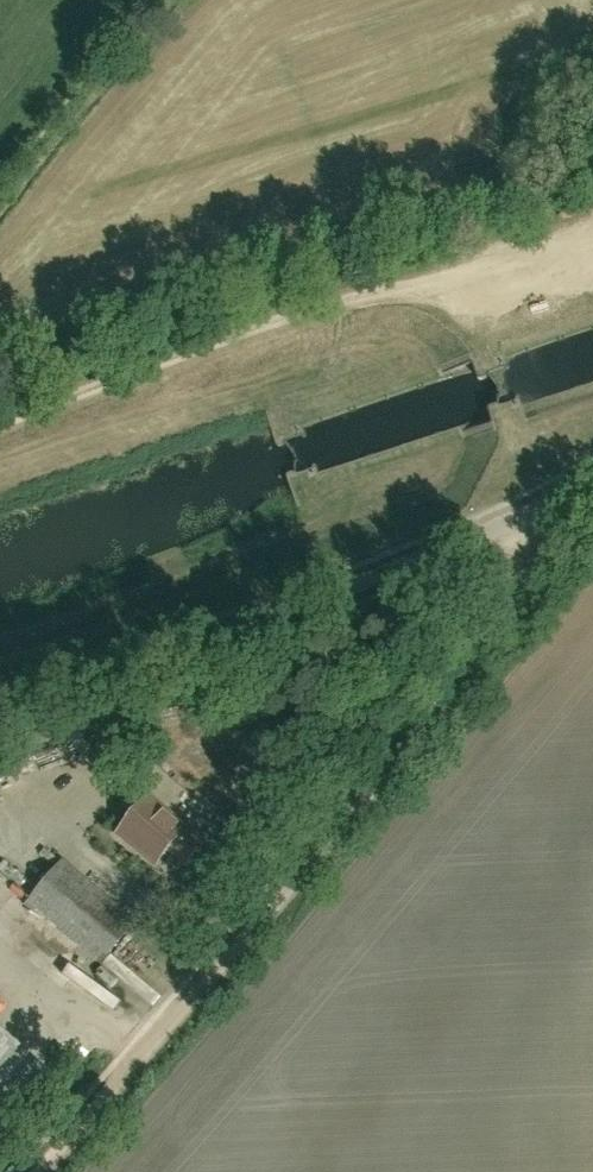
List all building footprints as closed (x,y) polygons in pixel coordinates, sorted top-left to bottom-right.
[(186,863),(203,843),(149,797),(118,833),(156,865),(169,848),(186,863)] [(30,902),(102,963),(136,923),(63,862),(30,902)] [(44,1068),(0,1032),(0,1120),(44,1068)]
